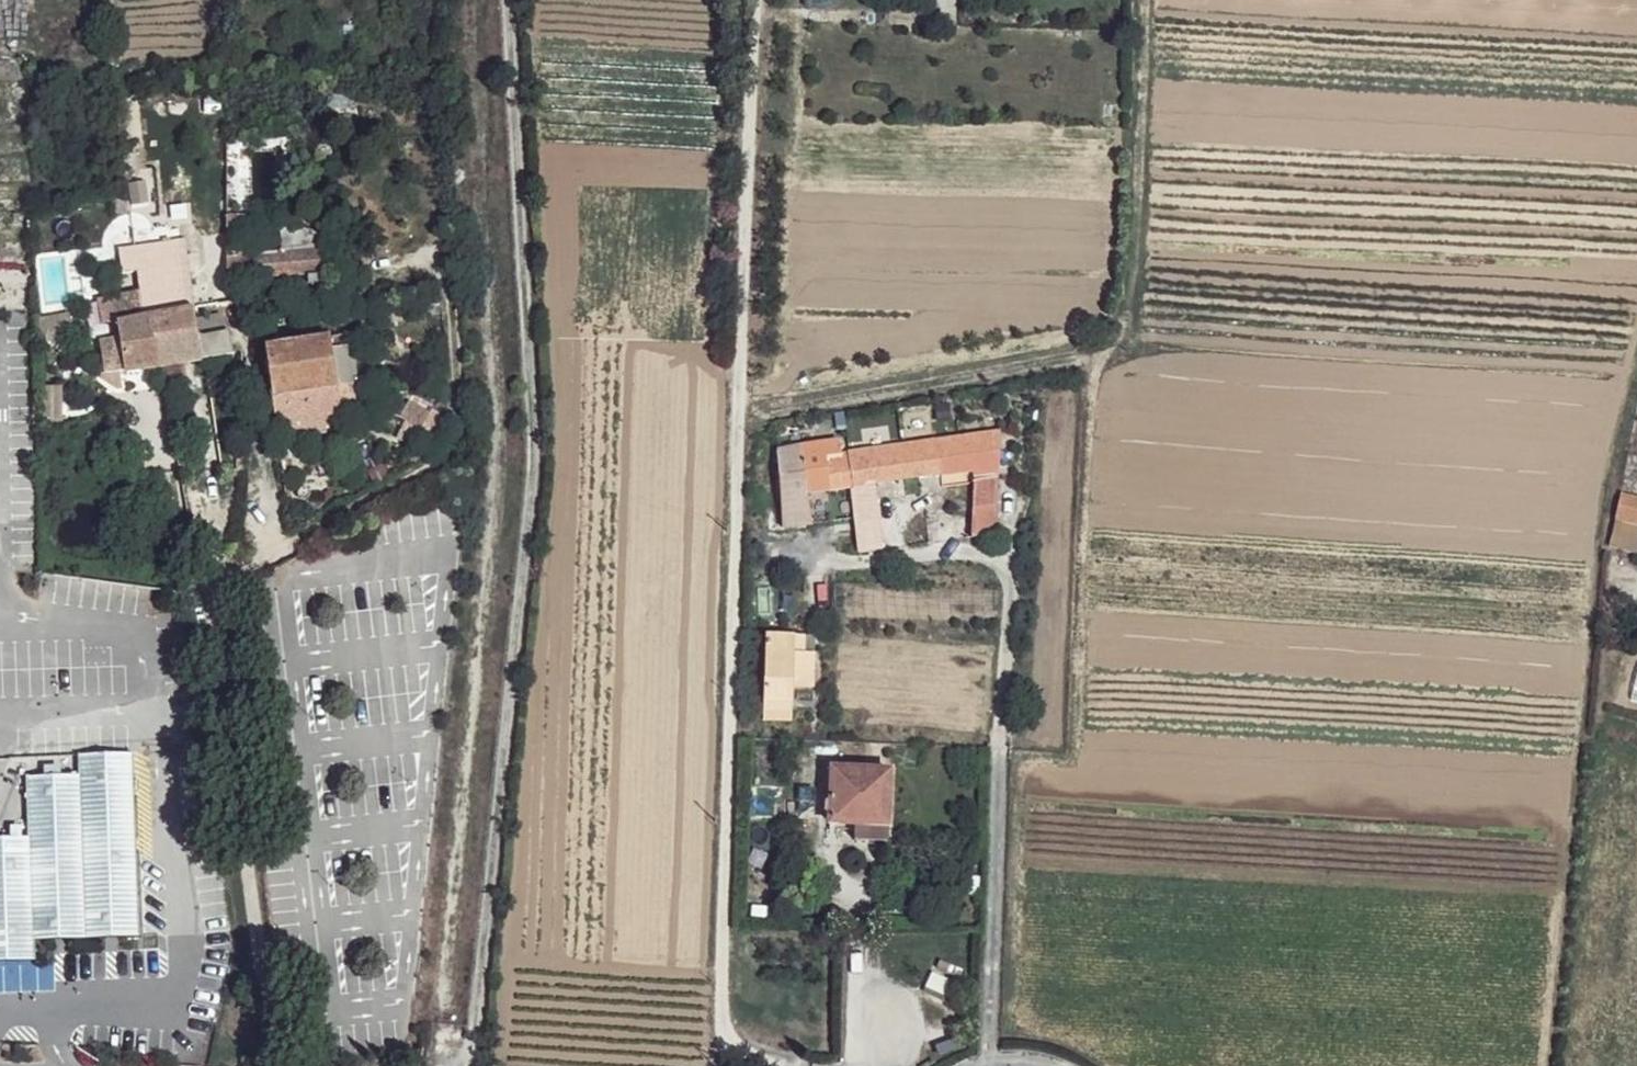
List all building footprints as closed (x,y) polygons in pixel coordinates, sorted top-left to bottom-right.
[(130,195),(114,197),(116,213),(131,211),(130,195)] [(141,288),(113,294),(118,336),(101,340),(108,372),(161,361),(232,346),(230,326),(203,331),(198,312),(178,239),(138,248),(145,282),(140,283),(141,288)] [(328,249),(242,254),(242,275),(328,271),(328,249)] [(225,308),(198,312),(203,331),(230,326),(225,308)] [(333,333),(267,340),(271,391),(337,381),(334,352),(333,333)] [(352,350),(334,352),(337,381),(356,379),(352,350)] [(337,381),(271,391),(273,417),(342,410),(337,381)] [(838,443),(802,451),(809,498),(851,491),(862,553),(886,549),(873,484),(971,470),(970,536),(997,531),(998,431),(840,456),(838,443)] [(809,498),(802,451),(775,457),(788,533),(816,528),(809,498)] [(1624,495),(1617,518),(1636,523),(1636,498),(1624,495)] [(795,632),(755,632),(754,699),(779,697),(780,686),(803,687),(803,653),(795,652),(795,632)] [(779,697),(754,699),(752,714),(779,714),(779,697)] [(24,961),(25,940),(131,935),(126,847),(120,751),(66,753),(68,773),(13,776),(18,837),(0,839),(0,962),(24,961)] [(886,763),(832,767),(830,819),(852,818),(853,842),(887,840),(886,763)]
